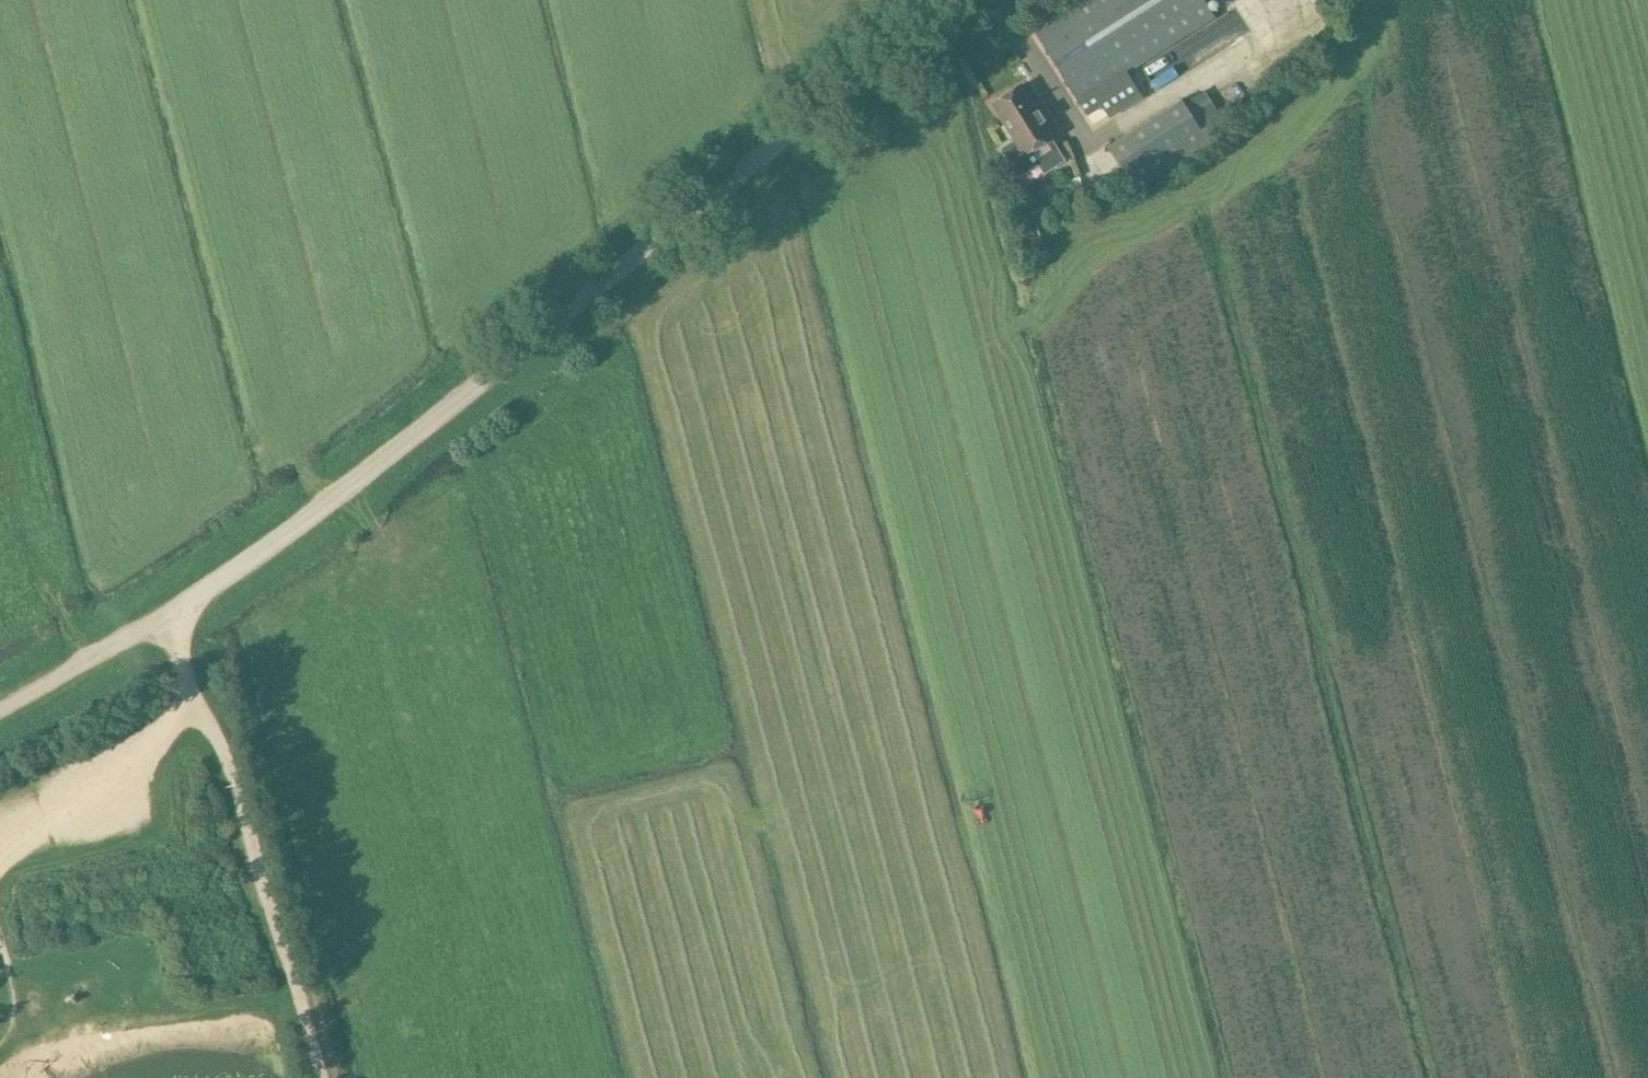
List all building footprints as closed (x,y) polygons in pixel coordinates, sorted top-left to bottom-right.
[(1213,17),(1202,0),(1070,0),(1031,24),(1079,101),(1213,17)] [(1023,153),(1059,131),(1043,107),(1038,110),(1021,85),(992,104),(1023,153)] [(1181,99),(1107,146),(1135,191),(1209,144),(1181,99)]
